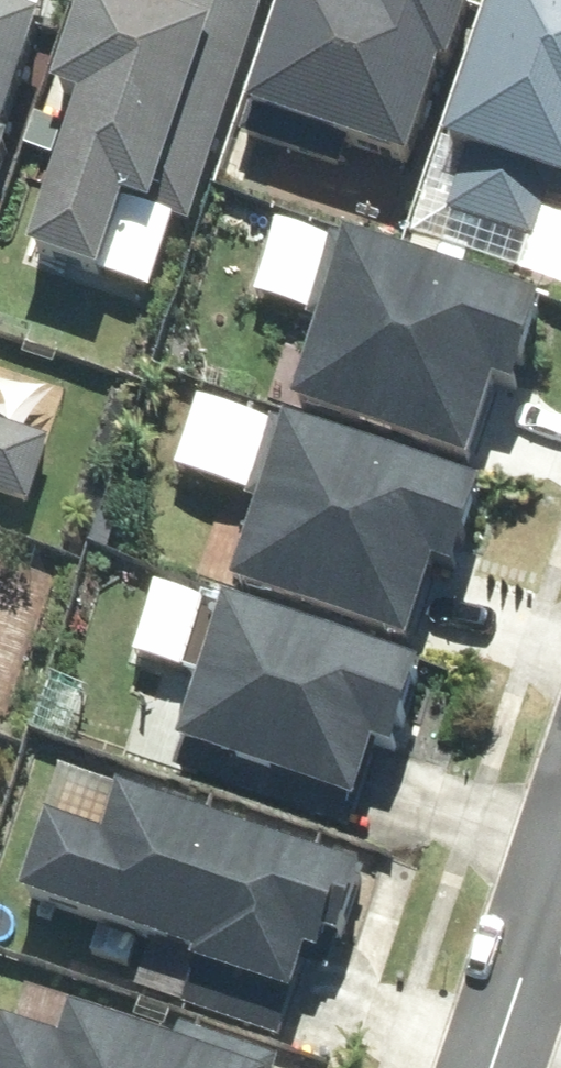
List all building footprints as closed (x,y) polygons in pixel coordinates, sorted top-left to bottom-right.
[(280,0),(182,0),(175,21),(114,0),(94,0),(56,112),(77,119),(28,265),(139,303),(162,235),(196,246),(234,136),(280,0)] [(473,4),(460,0),(380,0),(378,7),(358,0),(280,0),(234,136),(343,173),(351,150),(416,172),(423,151),(473,4)] [(448,159),(467,166),(449,218),(530,246),(548,193),(560,197),(560,0),(502,0),(498,13),(448,159)] [(8,154),(26,101),(48,35),(0,18),(0,236),(26,161),(8,154)] [(514,411),(544,321),(330,248),(306,318),(317,322),(287,412),(470,474),(494,405),(514,411)] [(0,353),(0,383),(9,356),(0,353)] [(437,580),(459,587),(490,494),(264,417),(237,496),(264,505),(233,595),(411,656),(437,580)] [(29,512),(54,441),(0,423),(0,502),(29,512)] [(385,762),(397,767),(425,684),(198,607),(176,673),(209,685),(177,780),(358,842),(385,762)] [(311,968),(327,973),(359,878),(122,797),(108,841),(43,819),(16,899),(106,930),(100,950),(139,963),(144,948),(194,965),(179,1009),(284,1045),(311,968)] [(189,1043),(185,1054),(80,1018),(68,1054),(10,1035),(0,1064),(0,1067),(263,1067),(189,1043)]
